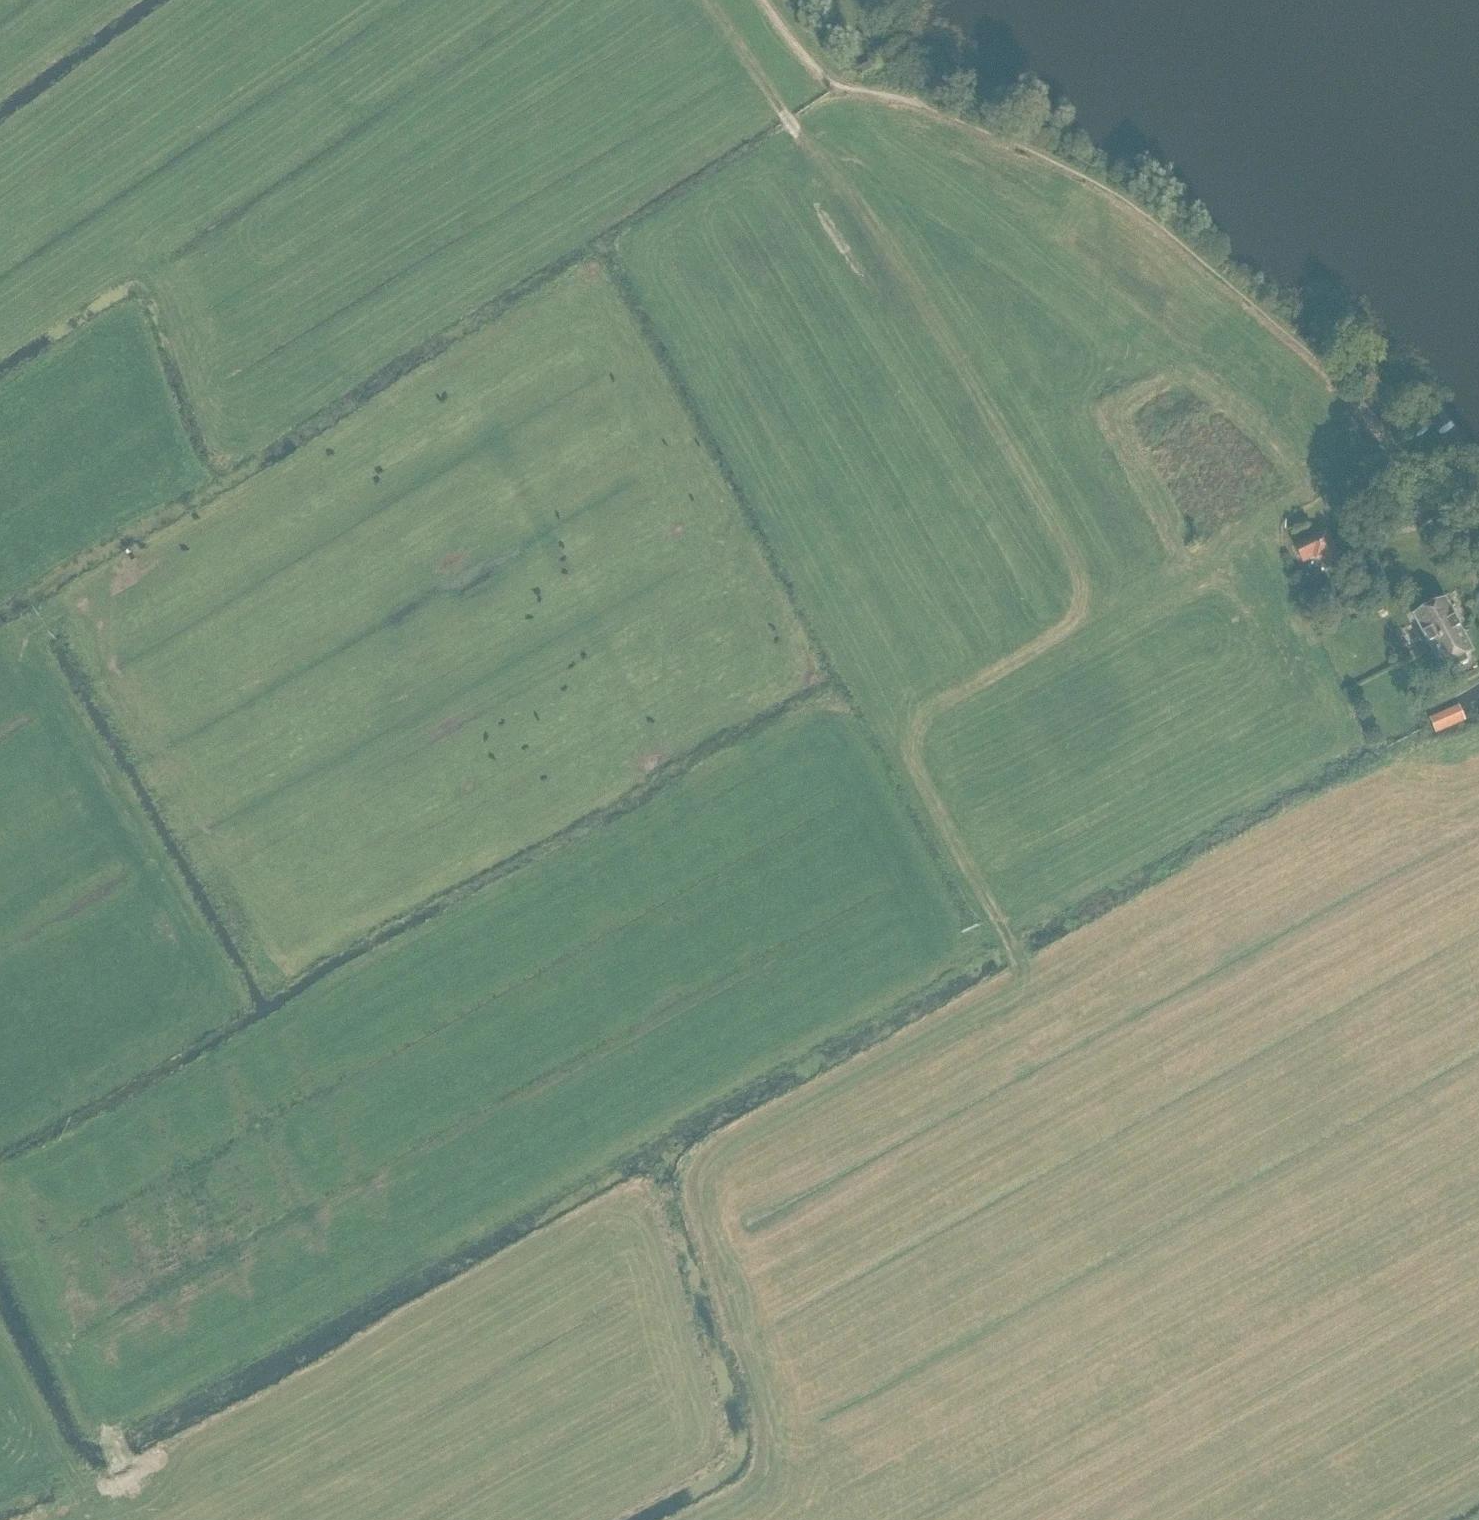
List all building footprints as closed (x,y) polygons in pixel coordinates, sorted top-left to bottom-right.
[(1342,564),(1326,531),(1293,548),(1302,565),(1312,560),(1320,563),(1325,573),(1342,564)] [(1447,663),(1450,668),(1465,660),(1462,655),(1468,652),(1442,603),(1414,617),(1440,666),(1447,663)] [(1458,707),(1429,720),(1436,736),(1457,727),(1465,724),(1458,707)]
